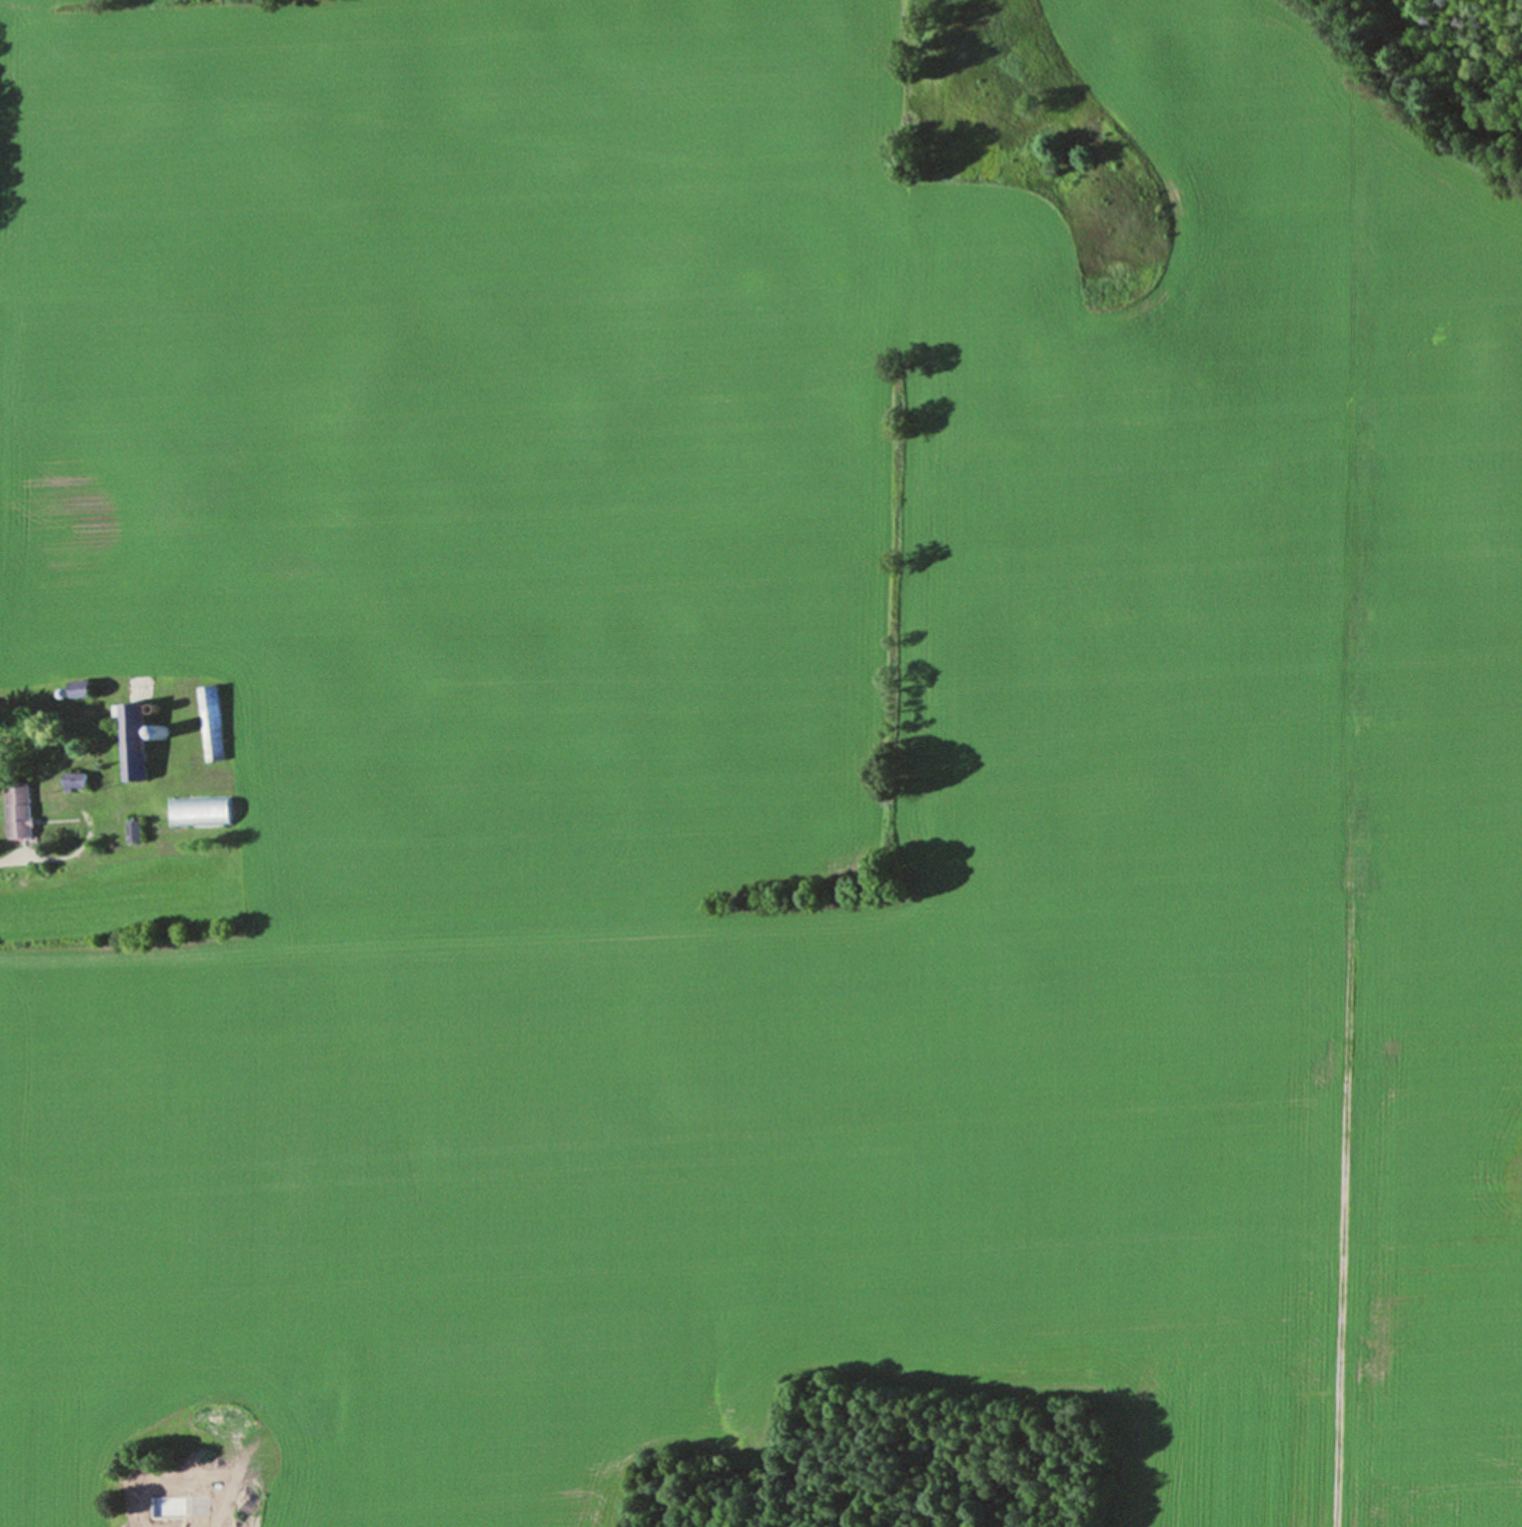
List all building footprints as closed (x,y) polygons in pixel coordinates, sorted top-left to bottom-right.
[(204,723),(221,723),(221,687),(204,687),(204,723)] [(126,704),(126,777),(145,777),(145,704),(126,704)] [(11,783),(13,839),(38,838),(36,782),(11,783)] [(235,798),(177,800),(177,824),(236,823),(235,798)] [(226,1487),(163,1481),(161,1508),(224,1513),(226,1487)]
